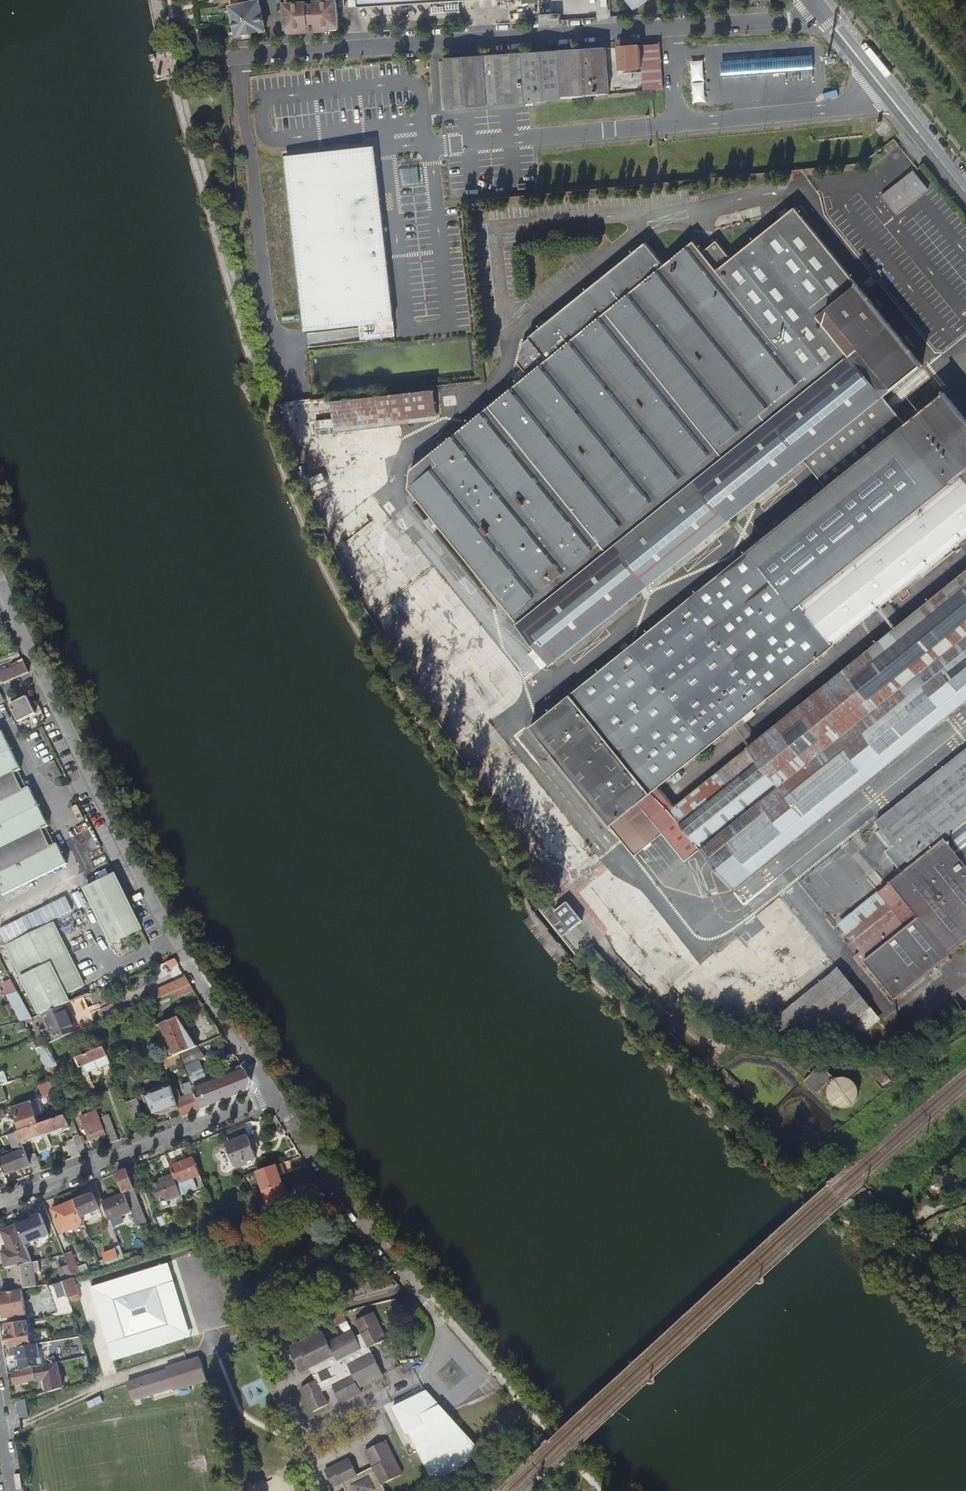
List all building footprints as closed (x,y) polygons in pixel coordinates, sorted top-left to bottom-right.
[(219,4),(233,1),(234,7),(233,7),(239,37),(268,30),(261,1),(248,4),(247,0),(218,0),(219,4)] [(357,10),(472,3),(519,0),(357,0),(357,10)] [(638,12),(653,0),(629,0),(638,12)] [(341,30),(339,1),(317,2),(317,5),(318,23),(319,31),(341,30)] [(310,3),(288,4),(290,33),(312,32),(311,23),(311,21),(314,21),(313,6),(310,6),(310,3)] [(623,46),(625,68),(645,67),(646,91),(651,90),(666,88),(664,43),(623,46)] [(564,50),(567,98),(584,97),(612,94),(609,47),(564,50)] [(526,52),(529,102),(558,99),(567,98),(564,50),(526,52)] [(490,54),(492,106),(529,102),(526,52),(490,54)] [(447,67),(449,92),(451,110),(492,106),(490,54),(446,57),(447,67)] [(815,55),(723,59),(724,73),(815,69),(815,55)] [(694,101),(707,101),(707,59),(693,59),(694,101)] [(391,320),(372,145),(283,154),(302,330),(359,324),(391,320)] [(881,195),(896,214),(928,190),(914,171),(881,195)] [(534,336),(551,357),(531,373),(415,466),(410,486),(542,650),(536,659),(542,667),(550,662),(552,663),(925,364),(798,205),(736,258),(721,240),(708,251),(698,238),(668,262),(650,240),(533,335),(534,336)] [(391,320),(359,324),(361,339),(392,336),(391,320)] [(527,341),(521,360),(531,373),(551,357),(534,336),(527,341)] [(332,402),(335,423),(401,415),(437,411),(434,390),(332,402)] [(534,727),(627,842),(654,819),(640,801),(659,786),(835,645),(804,607),(805,606),(836,644),(837,643),(836,642),(849,631),(850,633),(852,632),(851,630),(864,620),(865,621),(866,620),(865,618),(878,608),(880,609),(881,608),(880,606),(893,596),(894,597),(896,596),(895,594),(907,584),(909,586),(911,584),(909,583),(923,572),(924,573),(926,572),(925,570),(938,560),(939,561),(940,560),(939,558),(952,548),(953,549),(955,548),(954,547),(965,537),(965,416),(946,392),(534,727)] [(401,421),(401,415),(335,423),(336,428),(401,421)] [(336,428),(338,449),(328,450),(333,489),(353,486),(357,513),(387,509),(379,444),(403,441),(401,421),(336,428)] [(837,676),(675,806),(671,809),(700,846),(734,888),(804,831),(874,775),(959,706),(965,701),(965,571),(837,676)] [(3,683),(3,684),(30,672),(25,662),(0,673),(0,676),(1,679),(0,679),(0,684),(3,683)] [(11,705),(20,722),(37,714),(28,696),(11,705)] [(16,773),(23,770),(3,730),(0,732),(0,781),(16,773)] [(849,931),(897,993),(965,941),(965,751),(881,820),(886,826),(880,831),(892,846),(889,850),(904,870),(913,862),(915,863),(881,890),(889,899),(849,931)] [(0,781),(0,802),(25,790),(16,773),(0,781)] [(659,786),(640,801),(654,819),(674,804),(659,786)] [(44,829),(50,826),(31,787),(25,790),(0,802),(0,850),(44,829)] [(654,819),(664,831),(663,831),(685,858),(700,846),(671,809),(675,806),(674,804),(654,819)] [(654,819),(627,842),(636,853),(663,831),(664,831),(654,819)] [(49,827),(46,828),(53,844),(57,842),(49,827)] [(0,871),(52,846),(44,829),(0,850),(0,870),(0,871)] [(0,871),(0,886),(4,895),(69,863),(59,843),(52,846),(0,871)] [(101,917),(114,943),(143,929),(131,904),(116,875),(87,889),(101,917)] [(881,890),(841,920),(849,931),(889,899),(881,890)] [(567,900),(556,910),(563,919),(570,928),(582,918),(567,900)] [(542,908),(563,934),(570,928),(563,919),(556,910),(550,903),(549,902),(542,908)] [(77,969),(61,935),(55,923),(9,945),(14,955),(43,1013),(45,1012),(70,1002),(67,994),(85,986),(79,974),(70,978),(68,974),(77,969)] [(77,969),(68,974),(70,978),(79,974),(77,969)] [(783,1010),(791,1021),(799,1030),(808,1023),(823,1042),(833,1034),(867,1008),(836,969),(783,1010)] [(189,975),(151,990),(155,1000),(171,993),(174,1000),(195,991),(189,975)] [(11,977),(0,983),(22,1021),(33,1015),(11,977)] [(45,1012),(54,1034),(56,1039),(95,1023),(84,996),(70,1002),(45,1012)] [(773,1018),(781,1028),(791,1021),(783,1010),(773,1018)] [(160,1032),(170,1058),(180,1053),(199,1046),(180,1016),(163,1023),(166,1030),(160,1032)] [(49,1069),(59,1063),(49,1046),(40,1051),(49,1069)] [(105,1046),(76,1057),(79,1064),(87,1083),(92,1081),(90,1076),(88,1077),(83,1065),(108,1055),(105,1046)] [(180,1053),(197,1095),(202,1108),(249,1089),(253,1079),(243,1065),(239,1067),(239,1068),(207,1080),(199,1059),(206,1057),(199,1046),(180,1053)] [(76,1057),(58,1065),(61,1071),(79,1064),(76,1057)] [(819,1064),(804,1081),(816,1092),(831,1076),(819,1064)] [(840,1078),(836,1079),(833,1082),(830,1085),(829,1089),(828,1093),(829,1097),(831,1101),(833,1104),(837,1107),(841,1108),(845,1108),(849,1107),(853,1106),(856,1103),(858,1099),(859,1095),(859,1091),(858,1087),(856,1083),(853,1080),(849,1078),(845,1078),(840,1078)] [(39,1085),(43,1097),(57,1092),(51,1079),(39,1085)] [(145,1095),(153,1116),(179,1106),(178,1103),(171,1086),(145,1095)] [(197,1095),(178,1103),(179,1106),(183,1115),(202,1108),(197,1095)] [(14,1107),(22,1130),(40,1124),(31,1101),(14,1107)] [(127,1104),(134,1123),(140,1121),(132,1102),(127,1104)] [(81,1117),(90,1141),(96,1139),(97,1141),(102,1139),(101,1136),(107,1134),(105,1130),(97,1110),(81,1117)] [(22,1130),(18,1131),(23,1144),(26,1143),(25,1140),(66,1126),(67,1129),(70,1127),(66,1115),(40,1124),(22,1130)] [(107,1134),(110,1144),(119,1140),(114,1126),(105,1130),(107,1134)] [(5,1173),(31,1163),(28,1156),(23,1144),(18,1131),(11,1134),(17,1153),(0,1159),(0,1160),(5,1173)] [(75,1138),(81,1155),(89,1152),(82,1135),(75,1138)] [(229,1143),(238,1165),(259,1157),(249,1135),(229,1143)] [(67,1142),(73,1158),(81,1155),(75,1138),(67,1142)] [(28,1156),(31,1163),(35,1174),(43,1171),(36,1153),(28,1156)] [(176,1175),(184,1194),(188,1192),(201,1187),(196,1176),(203,1174),(196,1157),(172,1166),(176,1175)] [(292,1160),(259,1172),(265,1190),(283,1184),(280,1173),(295,1168),(292,1160)] [(134,1211),(137,1218),(146,1214),(143,1207),(142,1207),(139,1200),(140,1199),(135,1188),(136,1187),(128,1169),(118,1173),(127,1194),(134,1211)] [(196,1176),(201,1187),(188,1192),(189,1195),(208,1188),(203,1174),(196,1176)] [(155,1183),(166,1208),(172,1206),(170,1200),(184,1194),(176,1175),(155,1183)] [(834,1177),(826,1184),(828,1186),(831,1183),(833,1185),(837,1180),(834,1177)] [(265,1190),(272,1209),(290,1203),(300,1199),(297,1191),(287,1195),(283,1184),(265,1190)] [(290,1203),(297,1212),(332,1200),(325,1190),(300,1199),(290,1203)] [(77,1200),(83,1216),(101,1209),(93,1193),(77,1200)] [(105,1203),(112,1220),(134,1211),(127,1194),(105,1203)] [(847,1199),(848,1201),(844,1204),(846,1207),(854,1199),(851,1196),(847,1199)] [(54,1210),(64,1233),(86,1224),(83,1216),(77,1200),(54,1210)] [(19,1225),(27,1246),(34,1243),(33,1241),(50,1234),(42,1214),(33,1217),(34,1219),(19,1225)] [(222,1220),(224,1226),(241,1220),(239,1214),(222,1220)] [(107,1222),(119,1250),(123,1261),(129,1259),(112,1220),(107,1222)] [(3,1252),(7,1268),(12,1267),(34,1262),(27,1246),(19,1225),(18,1224),(3,1231),(11,1250),(3,1252)] [(107,1254),(111,1265),(123,1261),(119,1250),(107,1254)] [(69,1264),(74,1278),(82,1275),(72,1252),(65,1254),(69,1264)] [(14,1278),(16,1290),(38,1286),(36,1273),(42,1272),(40,1261),(34,1262),(12,1267),(13,1272),(10,1273),(11,1279),(14,1278)] [(114,1359),(192,1338),(172,1263),(93,1284),(114,1359)] [(60,1268),(65,1281),(74,1278),(69,1264),(60,1268)] [(392,1274),(330,1294),(333,1305),(350,1300),(358,1297),(358,1298),(360,1297),(399,1284),(400,1284),(392,1274)] [(65,1281),(72,1303),(82,1300),(74,1278),(65,1281)] [(49,1284),(59,1315),(75,1313),(72,1303),(65,1281),(49,1284)] [(3,1294),(7,1318),(27,1315),(23,1290),(17,1291),(3,1294)] [(357,1321),(363,1334),(357,1337),(353,1331),(330,1343),(324,1330),(290,1348),(302,1371),(312,1366),(318,1379),(302,1387),(314,1410),(329,1402),(323,1390),(335,1384),(343,1401),(362,1391),(360,1386),(383,1374),(370,1347),(368,1344),(376,1340),(378,1343),(387,1339),(373,1312),(357,1321)] [(7,1324),(11,1348),(14,1348),(32,1345),(28,1320),(7,1324)] [(40,1344),(42,1357),(44,1356),(45,1365),(49,1365),(45,1343),(40,1344)] [(14,1348),(15,1356),(18,1356),(19,1361),(20,1361),(22,1370),(35,1367),(45,1365),(44,1356),(42,1357),(40,1344),(32,1345),(14,1348)] [(168,1371),(128,1383),(133,1400),(173,1388),(174,1390),(207,1380),(201,1358),(167,1368),(168,1371)] [(35,1368),(22,1371),(18,1372),(14,1373),(17,1384),(37,1380),(37,1381),(47,1379),(50,1392),(64,1387),(59,1362),(49,1365),(45,1365),(35,1367),(35,1368)] [(458,1469),(482,1449),(429,1388),(415,1394),(410,1399),(394,1406),(409,1441),(397,1428),(404,1444),(410,1441),(412,1446),(423,1458),(432,1480),(458,1469)] [(18,1401),(21,1418),(30,1416),(27,1398),(18,1401)] [(375,1465),(359,1473),(351,1457),(327,1469),(335,1485),(344,1481),(349,1490),(388,1490),(384,1482),(404,1472),(387,1439),(367,1449),(375,1465)]
